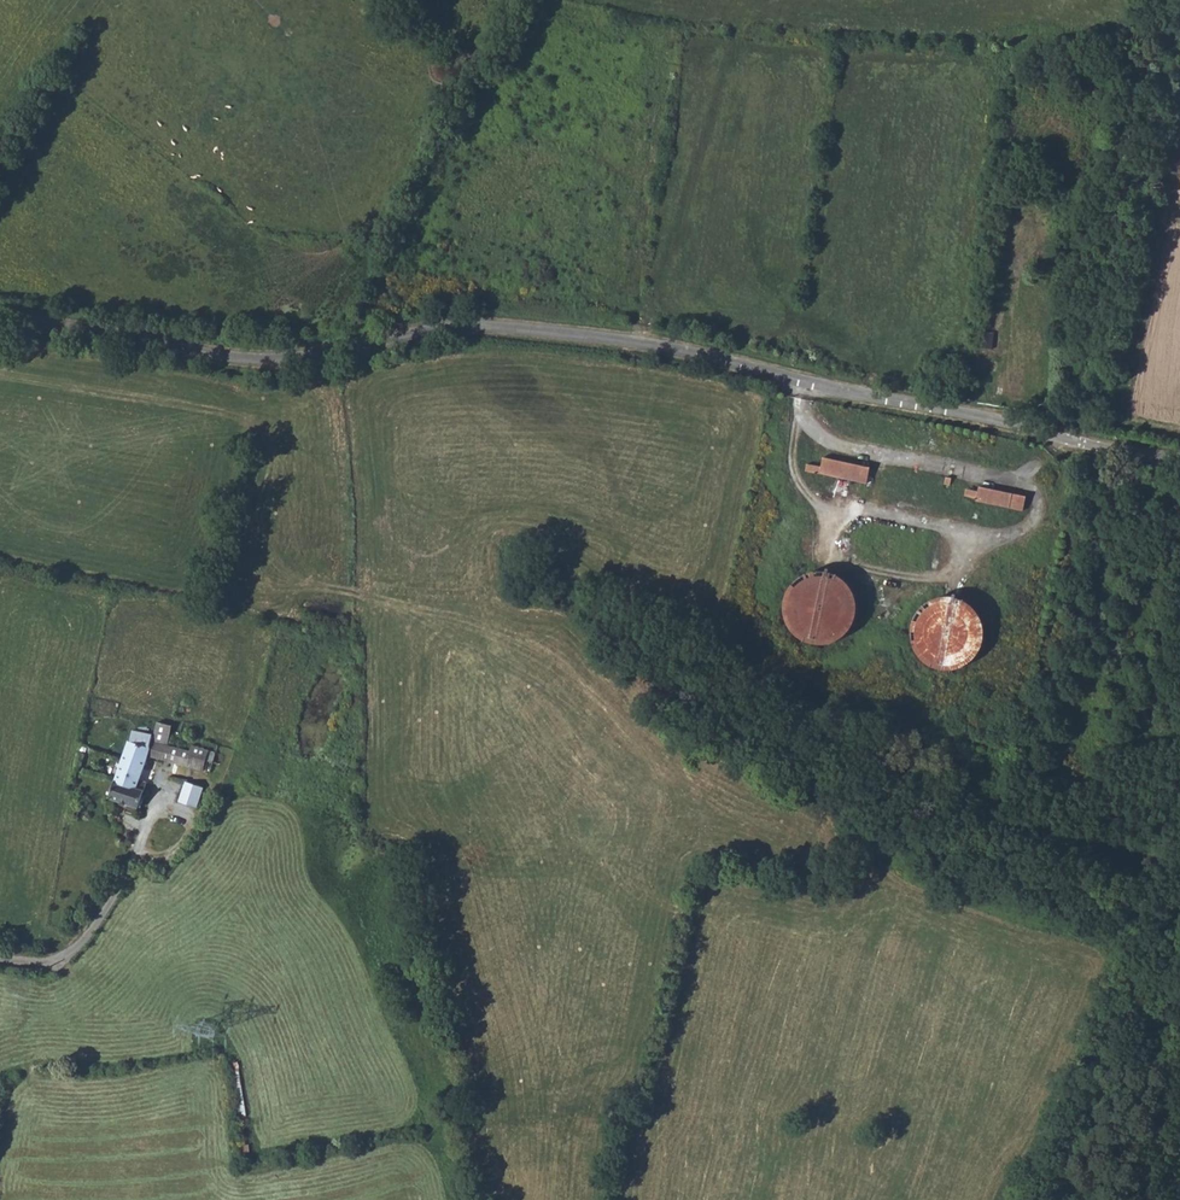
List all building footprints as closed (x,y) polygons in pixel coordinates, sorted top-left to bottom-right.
[(868,483),(872,466),(824,455),(822,465),(808,463),(807,470),(868,483)] [(977,501),(1025,509),(1028,493),(980,486),(977,501)] [(787,602),(787,611),(791,621),(797,630),(803,634),(811,637),(820,639),(830,637),(838,633),(846,625),(850,617),(852,608),(851,599),(848,591),(843,584),(839,580),(832,576),(823,574),(816,574),(810,575),(802,579),(795,585),(791,592),(787,602)] [(917,632),(917,642),(921,652),(927,660),(934,665),(941,668),(950,669),(960,667),(969,663),(976,656),(980,648),(982,638),(981,630),(978,621),(974,615),(969,611),(962,607),(953,604),(946,604),(940,606),(932,610),(925,616),(921,622),(917,632)] [(136,731),(109,799),(138,809),(147,783),(140,782),(149,758),(205,770),(208,761),(222,764),(225,754),(194,746),(192,752),(155,741),(156,736),(146,734),(148,732),(148,729),(147,725),(143,724),(141,725),(139,726),(139,729),(139,732),(136,731)] [(181,803),(197,807),(203,788),(188,783),(181,803)] [(203,788),(197,807),(212,812),(219,792),(203,788)]
